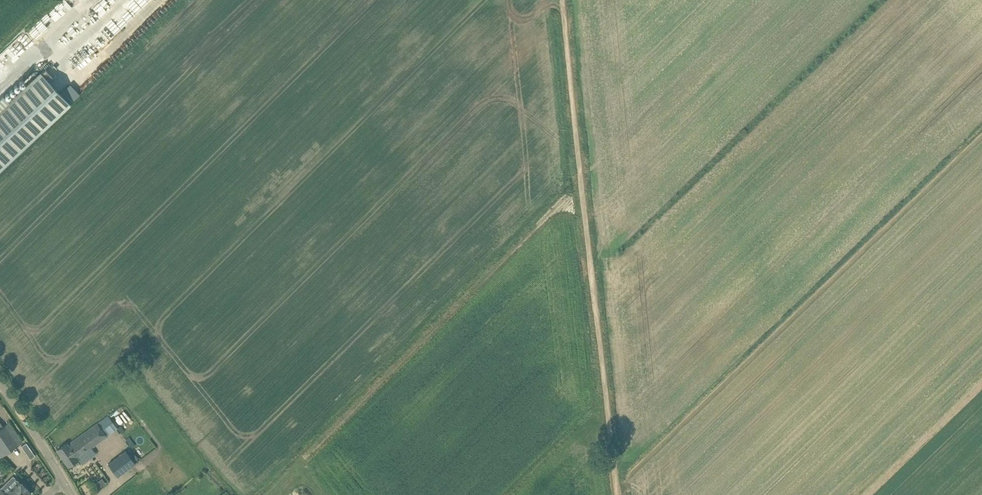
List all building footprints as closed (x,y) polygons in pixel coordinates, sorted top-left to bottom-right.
[(127,6),(120,12),(128,20),(134,14),(127,6)] [(49,14),(31,27),(35,33),(53,20),(49,14)] [(71,104),(41,72),(10,101),(3,94),(0,97),(0,171),(71,104)] [(67,443),(57,450),(69,466),(78,459),(77,458),(108,435),(99,422),(68,444),(67,443)] [(4,455),(18,445),(4,425),(3,426),(0,428),(0,449),(4,455)] [(26,443),(21,446),(30,459),(35,456),(26,443)] [(134,449),(141,460),(147,456),(140,446),(134,449)] [(126,450),(108,464),(118,477),(136,464),(126,450)] [(31,493),(19,480),(5,493),(0,488),(0,494),(30,494),(31,493)]
